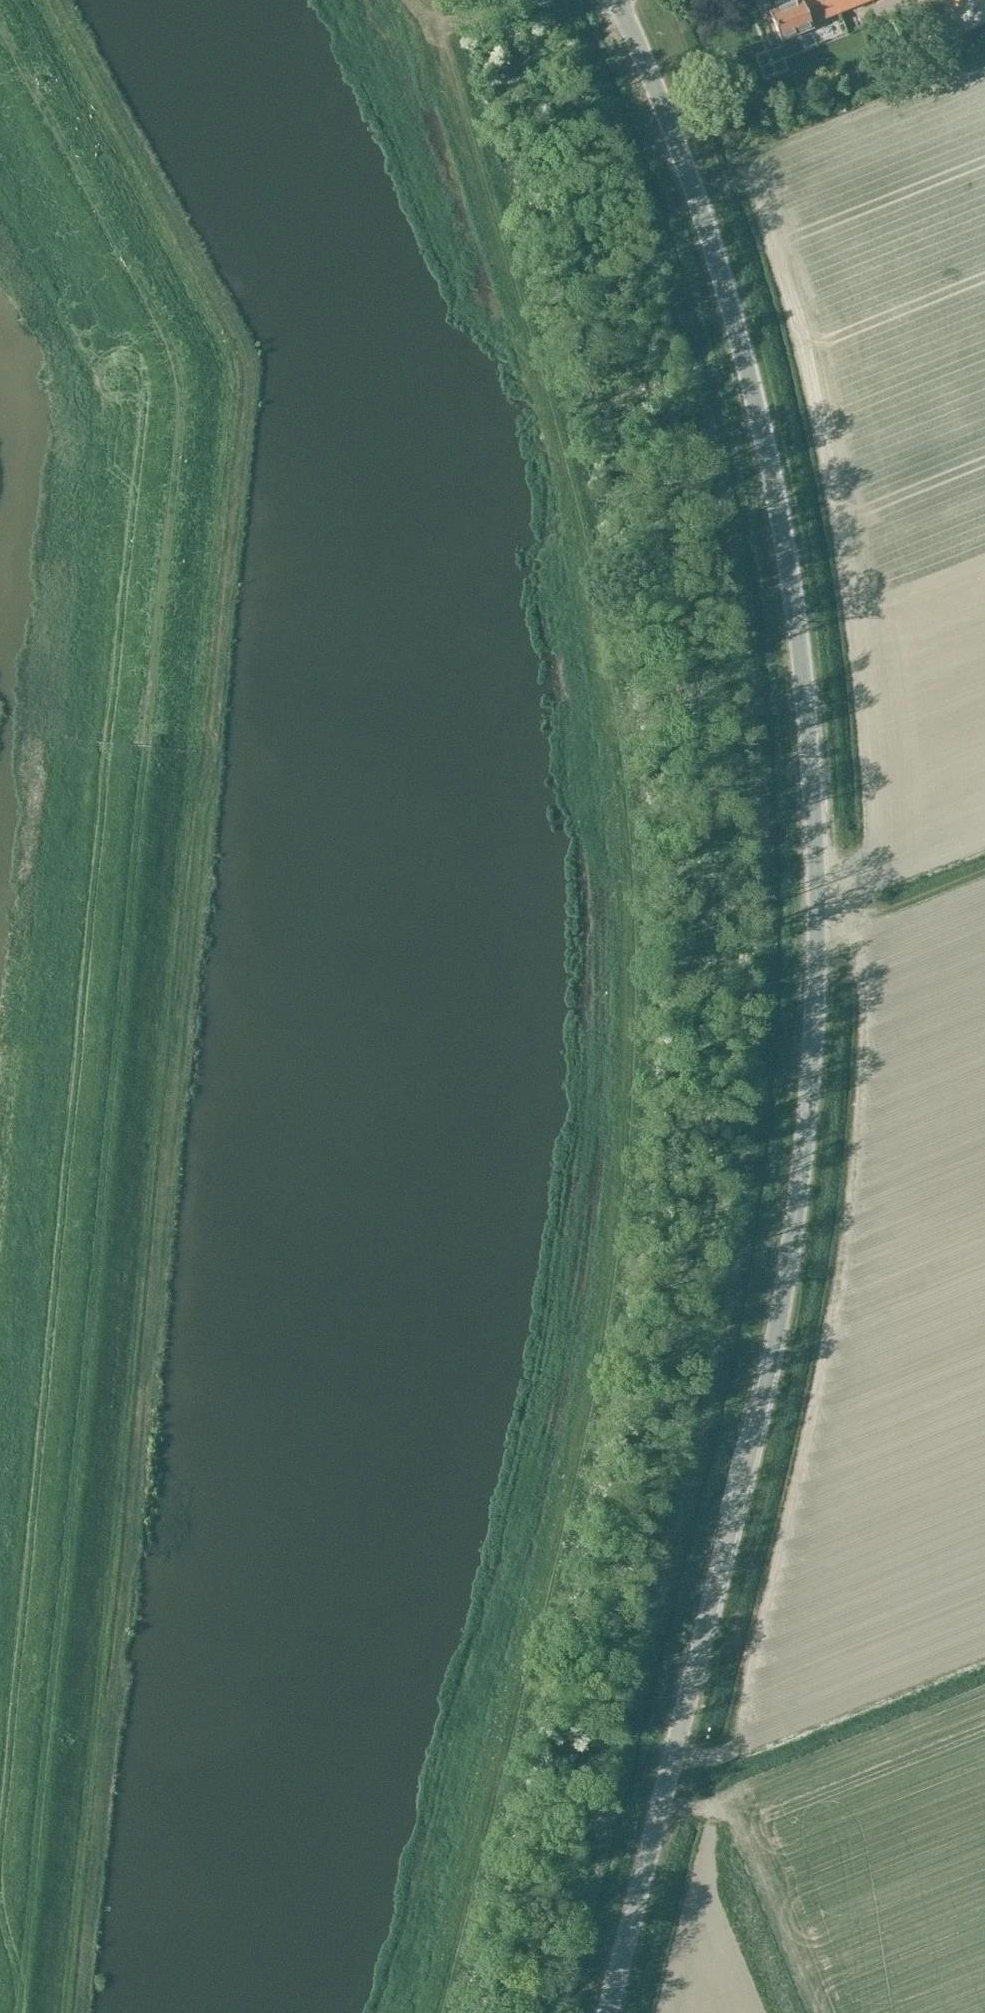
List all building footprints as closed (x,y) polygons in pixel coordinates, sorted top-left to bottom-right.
[(871,0),(806,0),(803,1),(770,15),(780,41),(813,28),(811,24),(824,19),(871,0)]
